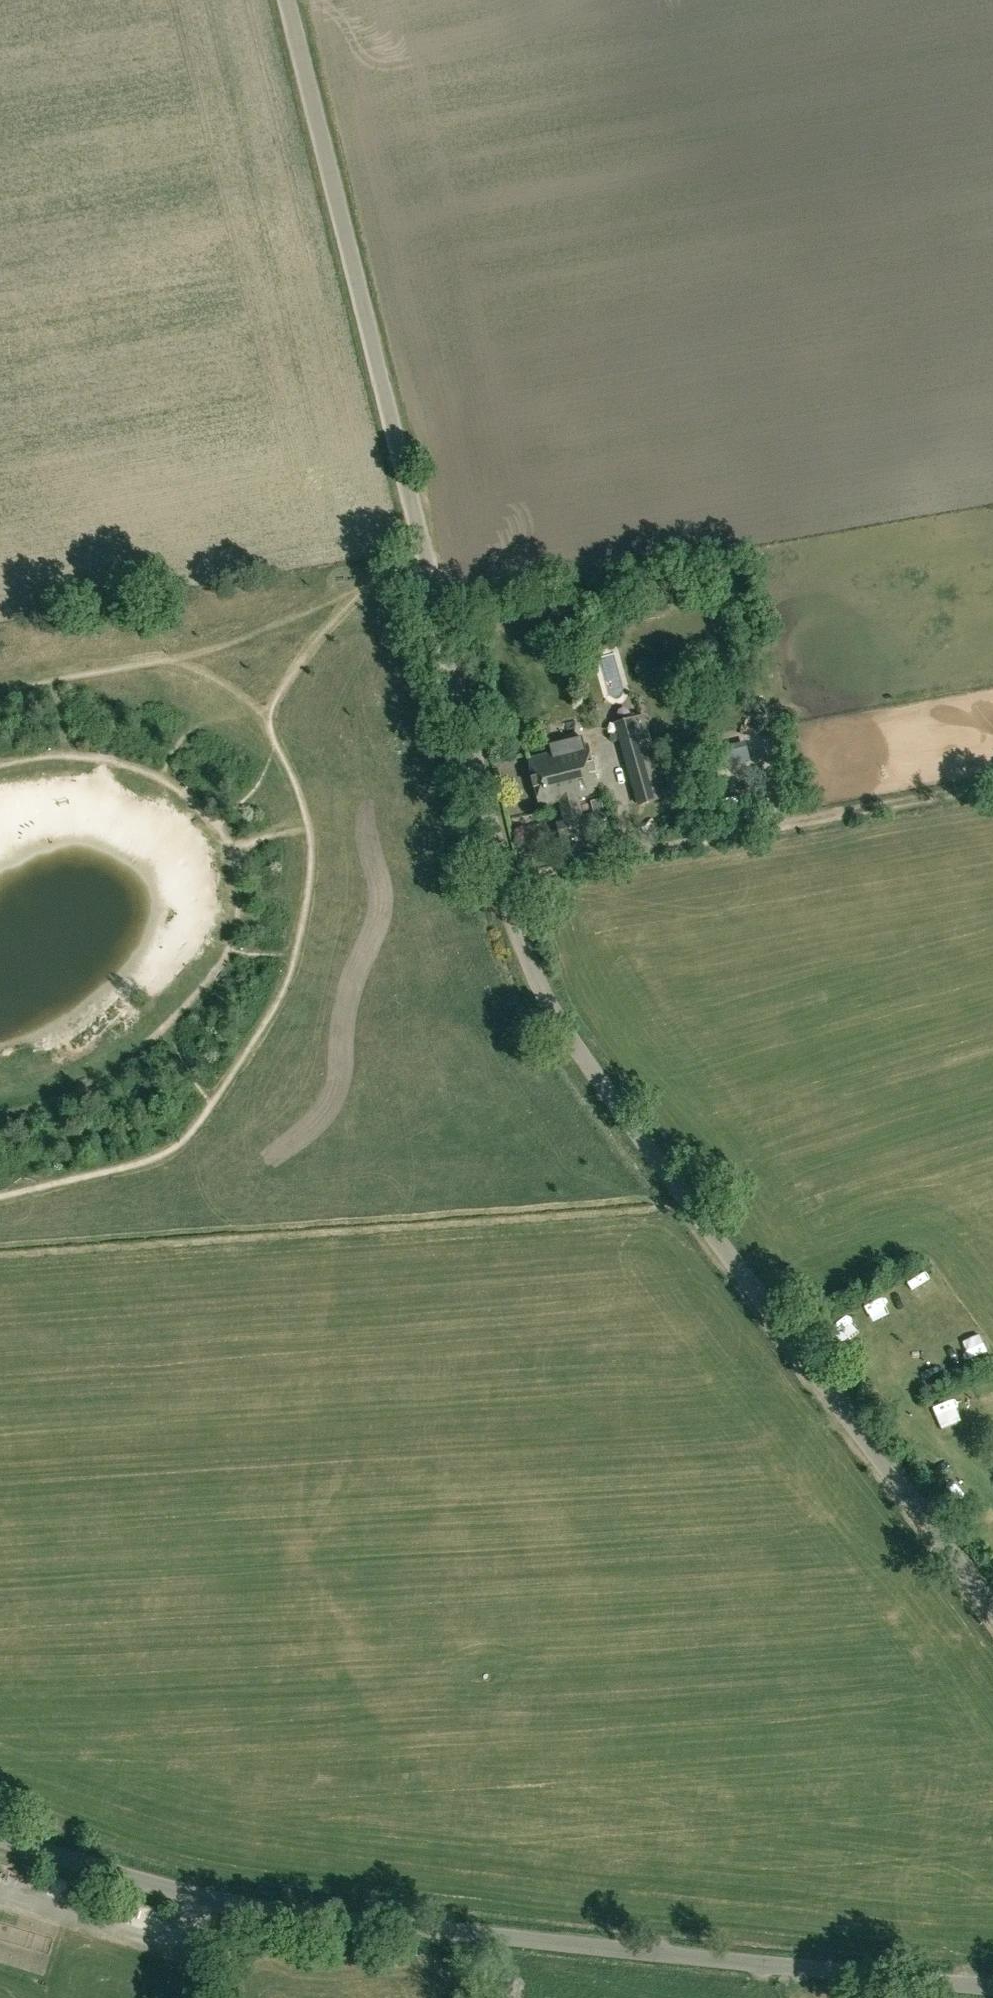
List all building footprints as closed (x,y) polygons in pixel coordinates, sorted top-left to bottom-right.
[(667,795),(645,715),(614,723),(637,804),(667,795)] [(560,839),(608,827),(604,810),(583,815),(578,796),(599,791),(587,743),(527,758),(539,806),(558,801),(563,820),(556,821),(560,839)] [(929,1268),(909,1278),(916,1291),(935,1282),(929,1268)] [(935,1400),(948,1434),(969,1426),(957,1393),(935,1400)]
